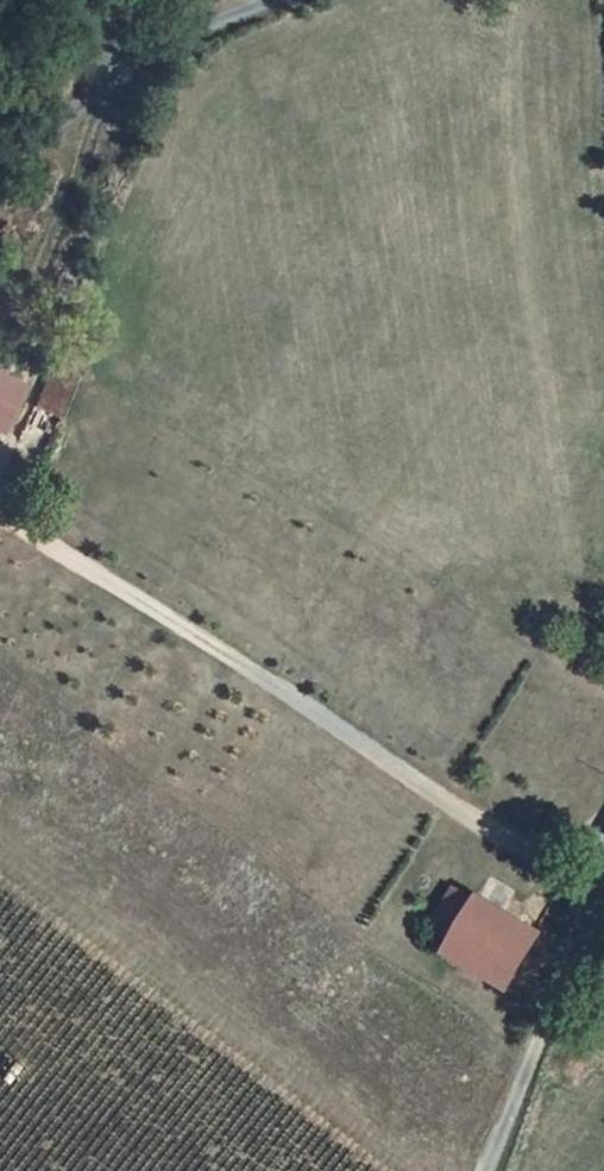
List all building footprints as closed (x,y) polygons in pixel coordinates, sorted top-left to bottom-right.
[(448,877),(423,921),(437,929),(430,941),(439,945),(434,954),(499,992),(535,930),(448,877)]
